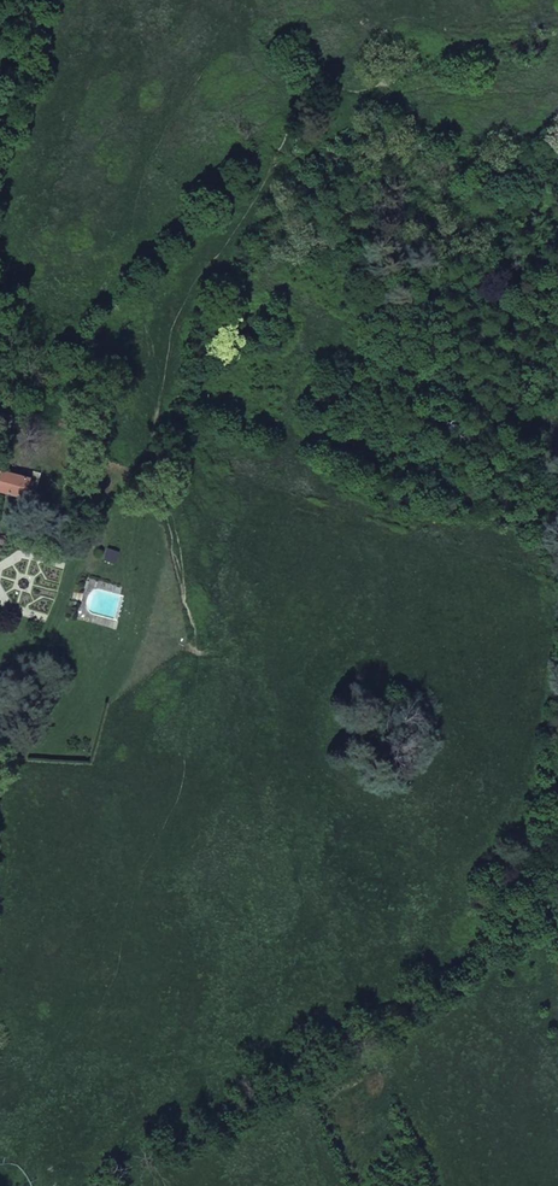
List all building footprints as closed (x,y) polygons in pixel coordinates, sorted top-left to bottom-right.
[(40,488),(11,481),(7,499),(36,505),(40,488)] [(1,537),(0,543),(23,548),(25,542),(1,537)]
